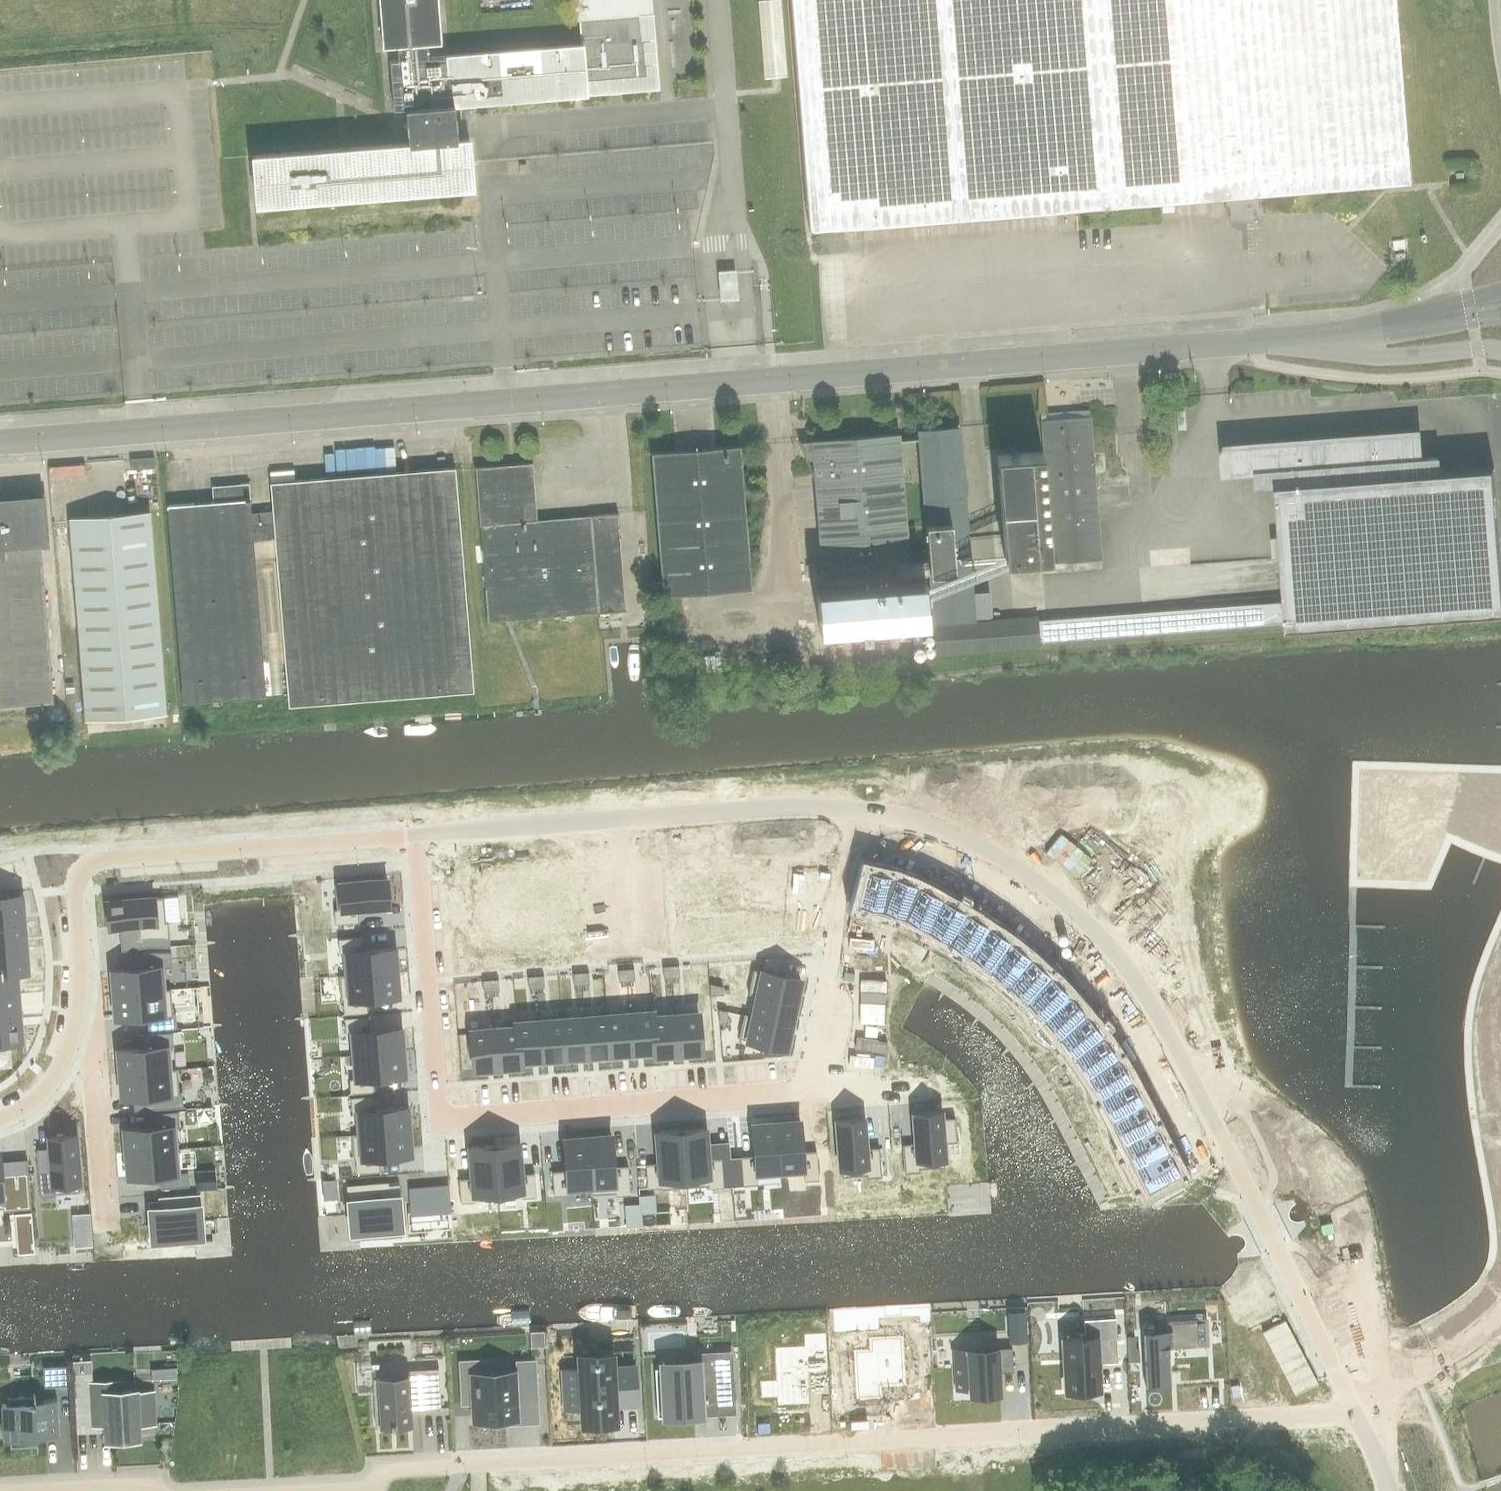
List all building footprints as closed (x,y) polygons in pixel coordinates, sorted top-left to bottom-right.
[(652,15),(651,0),(578,0),(582,44),(571,45),(429,57),(428,43),(442,42),(439,0),(379,0),(383,47),(397,45),(399,59),(390,60),(394,108),(406,107),(407,120),(408,133),(409,142),(348,147),(339,148),(254,155),(257,192),(256,192),(257,204),(269,203),(438,189),(448,188),(473,186),(470,138),(463,138),(462,138),(458,139),(455,103),(459,103),(459,104),(460,104),(460,103),(658,87),(652,15)] [(764,15),(786,14),(786,0),(763,0),(764,15)] [(810,229),(1409,181),(1395,0),(791,0),(810,229)] [(386,111),(389,142),(406,141),(404,110),(386,111)] [(736,296),(734,272),(721,273),(723,297),(736,296)] [(1091,416),(1042,420),(1053,562),(1102,558),(1091,416)] [(813,445),(802,450),(806,459),(815,458),(821,542),(817,542),(819,562),(823,562),(824,582),(859,579),(859,585),(870,584),(869,578),(910,575),(910,574),(920,573),(929,572),(933,622),(934,622),(937,654),(1040,647),(1038,616),(1015,618),(989,619),(987,591),(973,592),(965,494),(959,426),(957,426),(957,427),(921,430),(921,429),(919,429),(919,438),(929,558),(909,559),(909,555),(912,555),(911,535),(907,535),(899,440),(899,433),(813,440),(813,445)] [(1418,432),(1226,446),(1228,474),(1262,472),(1263,485),(1278,484),(1289,627),(1500,611),(1500,547),(1495,467),(1438,472),(1437,459),(1420,460),(1418,432)] [(665,594),(751,588),(740,446),(654,453),(665,594)] [(1043,451),(997,455),(1006,559),(1011,559),(1011,568),(1048,565),(1047,556),(1051,556),(1043,451)] [(599,613),(591,515),(538,519),(534,462),(476,467),(488,621),(599,613)] [(273,510),(262,512),(265,539),(276,538),(289,705),(474,690),(456,467),(271,482),(273,510)] [(254,540),(265,539),(262,512),(251,513),(251,501),(251,498),(250,483),(213,486),(214,501),(168,505),(168,507),(183,702),(266,695),(254,540)] [(52,698),(41,547),(45,546),(43,528),(41,498),(0,502),(0,702),(52,698)] [(86,719),(166,713),(151,512),(70,518),(86,719)] [(619,513),(591,515),(599,613),(627,610),(626,609),(625,609),(617,514),(619,514),(619,513)] [(929,619),(926,580),(870,584),(859,585),(816,588),(819,628),(860,625),(861,635),(871,634),(870,624),(929,619)] [(811,860),(789,862),(792,900),(814,898),(811,860)] [(789,862),(768,863),(771,901),(792,900),(789,862)] [(768,863),(748,865),(751,903),(771,901),(768,863)] [(748,865),(728,866),(731,905),(751,903),(748,865)] [(728,866),(707,868),(710,906),(731,905),(728,866)] [(707,868),(687,870),(690,908),(710,906),(707,868)] [(872,868),(862,906),(885,913),(897,875),(872,868)] [(897,875),(885,913),(907,921),(922,884),(897,875)] [(338,909),(335,909),(336,924),(360,922),(359,908),(389,905),(387,879),(336,883),(338,909)] [(563,879),(543,881),(546,919),(566,918),(563,879)] [(543,881),(522,883),(525,921),(546,919),(543,881)] [(502,884),(505,922),(525,921),(522,883),(502,884)] [(482,886),(485,924),(505,922),(502,884),(482,886)] [(922,884),(907,921),(929,930),(946,894),(922,884)] [(459,887),(462,926),(485,924),(482,886),(459,887)] [(946,894),(929,930),(950,941),(970,906),(946,894)] [(165,897),(108,901),(110,927),(141,925),(142,939),(171,937),(169,921),(167,921),(165,897)] [(0,902),(0,925),(24,924),(22,900),(0,902)] [(970,906),(950,941),(971,953),(992,920),(970,906)] [(992,920),(971,953),(990,967),(1014,935),(992,920)] [(0,925),(0,949),(26,947),(24,924),(0,925)] [(1014,935),(990,967),(1009,982),(1035,951),(1014,935)] [(363,936),(339,938),(340,953),(343,952),(344,963),(345,975),(340,975),(340,976),(397,972),(395,948),(364,950),(363,936)] [(779,950),(778,938),(770,939),(771,951),(779,950)] [(787,950),(786,938),(778,938),(779,950),(787,950)] [(811,948),(810,940),(799,941),(799,949),(811,948)] [(746,953),(745,941),(737,942),(738,953),(746,953)] [(738,953),(737,942),(729,942),(730,954),(738,953)] [(867,957),(871,946),(863,943),(860,955),(867,957)] [(705,956),(704,944),(697,945),(698,957),(705,956)] [(698,957),(697,945),(689,945),(690,957),(698,957)] [(875,960),(879,948),(871,946),(867,957),(875,960)] [(0,949),(0,971),(16,970),(16,971),(28,970),(28,969),(26,947),(0,949)] [(144,967),(114,970),(115,994),(167,990),(167,989),(166,967),(173,967),(172,951),(143,953),(144,967)] [(1035,951),(1009,982),(1026,998),(1054,969),(1035,951)] [(575,966),(574,954),(566,955),(567,967),(575,966)] [(567,967),(566,955),(559,956),(560,968),(567,967)] [(754,969),(749,992),(796,1002),(801,979),(784,975),(783,957),(767,958),(764,971),(754,969)] [(527,970),(526,958),(518,959),(519,971),(527,970)] [(534,970),(533,958),(526,958),(527,970),(534,970)] [(907,973),(912,962),(905,958),(900,969),(907,973)] [(494,973),(493,961),(485,962),(486,974),(494,973)] [(486,974),(485,962),(477,962),(478,974),(486,974)] [(914,976),(919,965),(912,962),(907,973),(914,976)] [(673,977),(672,965),(664,966),(665,978),(673,977)] [(680,965),(672,965),(673,977),(681,977),(680,965)] [(635,968),(627,969),(628,981),(636,980),(635,968)] [(628,981),(627,969),(619,969),(620,982),(628,981)] [(1054,969),(1026,998),(1043,1015),(1072,988),(1054,969)] [(18,993),(16,971),(16,970),(0,971),(0,994),(18,993)] [(960,970),(950,983),(968,995),(977,982),(960,970)] [(397,972),(340,976),(342,1000),(344,1000),(345,1014),(369,1012),(368,998),(398,995),(397,972)] [(583,985),(582,972),(574,973),(575,985),(583,985)] [(590,972),(582,972),(583,985),(591,984),(590,972)] [(545,975),(537,976),(538,988),(546,987),(545,975)] [(538,988),(537,976),(529,977),(530,989),(538,988)] [(492,991),(491,979),(483,980),(484,992),(492,991)] [(499,979),(491,979),(492,991),(500,991),(499,979)] [(725,995),(724,987),(711,984),(712,996),(725,995)] [(167,990),(115,994),(117,1018),(148,1015),(149,1029),(178,1027),(176,1011),(174,1011),(172,988),(167,989),(167,990)] [(1072,988),(1043,1015),(1058,1033),(1089,1009),(1072,988)] [(745,1013),(745,1014),(791,1024),(796,1002),(749,992),(749,993),(754,994),(750,1014),(745,1013)] [(0,994),(0,1017),(20,1016),(18,993),(0,994)] [(719,1009),(720,1022),(729,1022),(728,1011),(719,1009)] [(1089,1009),(1058,1033),(1072,1052),(1105,1030),(1089,1009)] [(653,1012),(630,1013),(633,1052),(655,1050),(655,1055),(656,1055),(653,1012)] [(654,1012),(653,1012),(656,1055),(679,1053),(676,1015),(654,1016),(654,1012)] [(630,1013),(608,1015),(611,1053),(633,1052),(630,1013)] [(699,1013),(676,1015),(679,1053),(702,1051),(699,1013)] [(745,1014),(740,1037),(762,1042),(762,1047),(779,1046),(786,1047),(791,1024),(745,1014)] [(608,1015),(585,1017),(588,1055),(611,1053),(608,1015)] [(9,1045),(9,1040),(22,1039),(20,1016),(0,1017),(0,1046),(9,1045)] [(369,1016),(345,1018),(347,1032),(354,1031),(356,1055),(403,1051),(401,1027),(370,1030),(369,1016)] [(585,1017),(563,1019),(566,1057),(588,1055),(585,1017)] [(563,1019),(540,1020),(543,1059),(566,1057),(563,1019)] [(540,1020),(518,1022),(521,1065),(522,1065),(522,1060),(543,1059),(540,1020)] [(517,1027),(496,1029),(499,1067),(521,1065),(518,1022),(517,1022),(517,1027)] [(473,1043),(468,1044),(469,1057),(474,1057),(475,1069),(499,1067),(496,1029),(472,1031),(473,1043)] [(1105,1030),(1072,1052),(1084,1072),(1119,1052),(1105,1030)] [(150,1047),(120,1049),(121,1073),(173,1069),(173,1068),(172,1046),(174,1045),(173,1031),(149,1033),(150,1047)] [(358,1078),(350,1079),(351,1093),(375,1091),(374,1077),(405,1075),(403,1051),(356,1055),(358,1078)] [(1119,1052),(1084,1072),(1096,1094),(1132,1075),(1119,1052)] [(173,1069),(121,1073),(123,1097),(154,1094),(155,1108),(184,1106),(183,1091),(180,1091),(178,1068),(173,1068),(173,1069)] [(1132,1075),(1096,1094),(1108,1117),(1144,1099),(1132,1075)] [(376,1095),(352,1097),(353,1111),(355,1111),(357,1133),(352,1134),(352,1135),(409,1130),(407,1107),(377,1109),(376,1095)] [(1144,1099),(1108,1117),(1120,1141),(1156,1122),(1144,1099)] [(157,1126),(126,1128),(128,1152),(180,1148),(178,1126),(181,1126),(179,1110),(156,1112),(157,1126)] [(918,1144),(904,1145),(906,1174),(921,1173),(921,1169),(946,1168),(944,1142),(958,1141),(956,1117),(942,1118),(941,1111),(915,1113),(918,1144)] [(865,1118),(839,1119),(842,1175),(867,1174),(867,1177),(883,1176),(881,1148),(867,1148),(865,1118)] [(801,1121),(777,1123),(781,1174),(805,1173),(805,1180),(819,1179),(817,1150),(803,1151),(801,1121)] [(1156,1122),(1120,1141),(1133,1164),(1168,1146),(1156,1122)] [(756,1155),(742,1156),(744,1185),(781,1182),(780,1175),(781,1174),(777,1123),(753,1124),(756,1155)] [(706,1128),(682,1130),(686,1187),(710,1185),(710,1188),(724,1187),(722,1158),(708,1159),(706,1128)] [(409,1130),(352,1135),(354,1158),(356,1158),(357,1172),(381,1171),(380,1156),(411,1154),(409,1130)] [(661,1162),(647,1164),(648,1187),(662,1186),(663,1189),(686,1187),(682,1130),(658,1132),(661,1162)] [(53,1167),(39,1168),(41,1197),(57,1196),(56,1193),(81,1191),(77,1135),(50,1137),(53,1167)] [(612,1136),(588,1137),(593,1194),(616,1192),(617,1195),(631,1194),(629,1165),(615,1166),(612,1136)] [(567,1170),(553,1171),(555,1195),(570,1194),(569,1191),(592,1189),(592,1194),(593,1194),(588,1137),(565,1139),(567,1170)] [(519,1143),(495,1145),(499,1197),(523,1195),(523,1197),(537,1196),(535,1172),(521,1173),(519,1143)] [(474,1177),(460,1178),(462,1202),(476,1201),(476,1198),(499,1197),(495,1145),(471,1147),(474,1177)] [(1168,1146),(1133,1164),(1145,1188),(1180,1169),(1168,1146)] [(180,1148),(128,1152),(130,1176),(161,1174),(162,1188),(190,1185),(189,1171),(181,1172),(180,1148)] [(0,1151),(0,1208),(4,1207),(4,1210),(19,1209),(17,1180),(3,1181),(1,1151),(0,1151)] [(388,1183),(349,1186),(350,1201),(352,1230),(402,1226),(402,1215),(401,1215),(400,1196),(389,1197),(388,1185),(388,1183)] [(400,1190),(402,1213),(416,1212),(414,1188),(400,1190)] [(161,1208),(151,1209),(153,1238),(203,1234),(200,1195),(160,1198),(161,1208)] [(641,1204),(626,1205),(627,1226),(642,1225),(641,1204)] [(32,1211),(15,1212),(16,1225),(33,1224),(32,1211)] [(90,1214),(76,1215),(77,1229),(91,1228),(90,1214)] [(1085,1337),(1064,1338),(1067,1390),(1100,1388),(1099,1362),(1119,1361),(1116,1317),(1104,1318),(1084,1319),(1085,1337)] [(1268,1329),(1299,1389),(1321,1378),(1290,1318),(1268,1329)] [(1171,1328),(1143,1329),(1146,1386),(1172,1384),(1170,1346),(1173,1346),(1173,1345),(1208,1343),(1206,1320),(1171,1322),(1171,1328)] [(1028,1341),(1027,1326),(1012,1327),(1013,1342),(1028,1341)] [(545,1330),(531,1331),(532,1347),(546,1346),(545,1330)] [(777,1380),(761,1381),(762,1398),(778,1398),(778,1406),(795,1405),(795,1406),(799,1406),(799,1405),(811,1404),(809,1372),(829,1371),(827,1332),(805,1333),(805,1346),(775,1347),(777,1380)] [(1136,1335),(1128,1336),(1129,1360),(1140,1360),(1139,1347),(1137,1348),(1136,1335)] [(872,1353),(856,1354),(859,1401),(882,1400),(882,1388),(894,1387),(906,1386),(904,1363),(918,1362),(918,1359),(928,1358),(928,1348),(904,1349),(903,1339),(872,1341),(872,1353)] [(969,1366),(956,1366),(957,1388),(971,1388),(971,1395),(1001,1393),(999,1365),(1013,1364),(1012,1347),(969,1349),(969,1366)] [(663,1367),(656,1367),(658,1416),(668,1415),(702,1413),(702,1407),(730,1405),(727,1353),(699,1355),(699,1361),(663,1363),(663,1367)] [(582,1369),(565,1370),(567,1408),(584,1407),(584,1419),(607,1418),(616,1417),(615,1405),(638,1404),(636,1366),(613,1367),(613,1359),(581,1360),(582,1369)] [(491,1373),(476,1374),(477,1402),(478,1420),(514,1418),(513,1400),(537,1399),(535,1360),(518,1361),(519,1375),(512,1375),(512,1374),(494,1375),(494,1373),(491,1373)] [(56,1366),(44,1367),(45,1387),(57,1386),(56,1366)] [(409,1376),(374,1378),(376,1424),(392,1423),(392,1425),(413,1424),(412,1408),(424,1407),(425,1411),(442,1410),(441,1382),(440,1368),(409,1369),(409,1376)] [(93,1369),(74,1370),(77,1422),(95,1421),(93,1383),(93,1369)] [(118,1382),(93,1383),(95,1421),(96,1423),(108,1423),(109,1439),(138,1438),(138,1424),(156,1423),(155,1403),(137,1404),(136,1391),(119,1392),(118,1382)] [(35,1395),(9,1397),(11,1446),(37,1445),(37,1446),(38,1446),(38,1435),(59,1434),(58,1398),(36,1399),(36,1394),(35,1394),(35,1395)]
